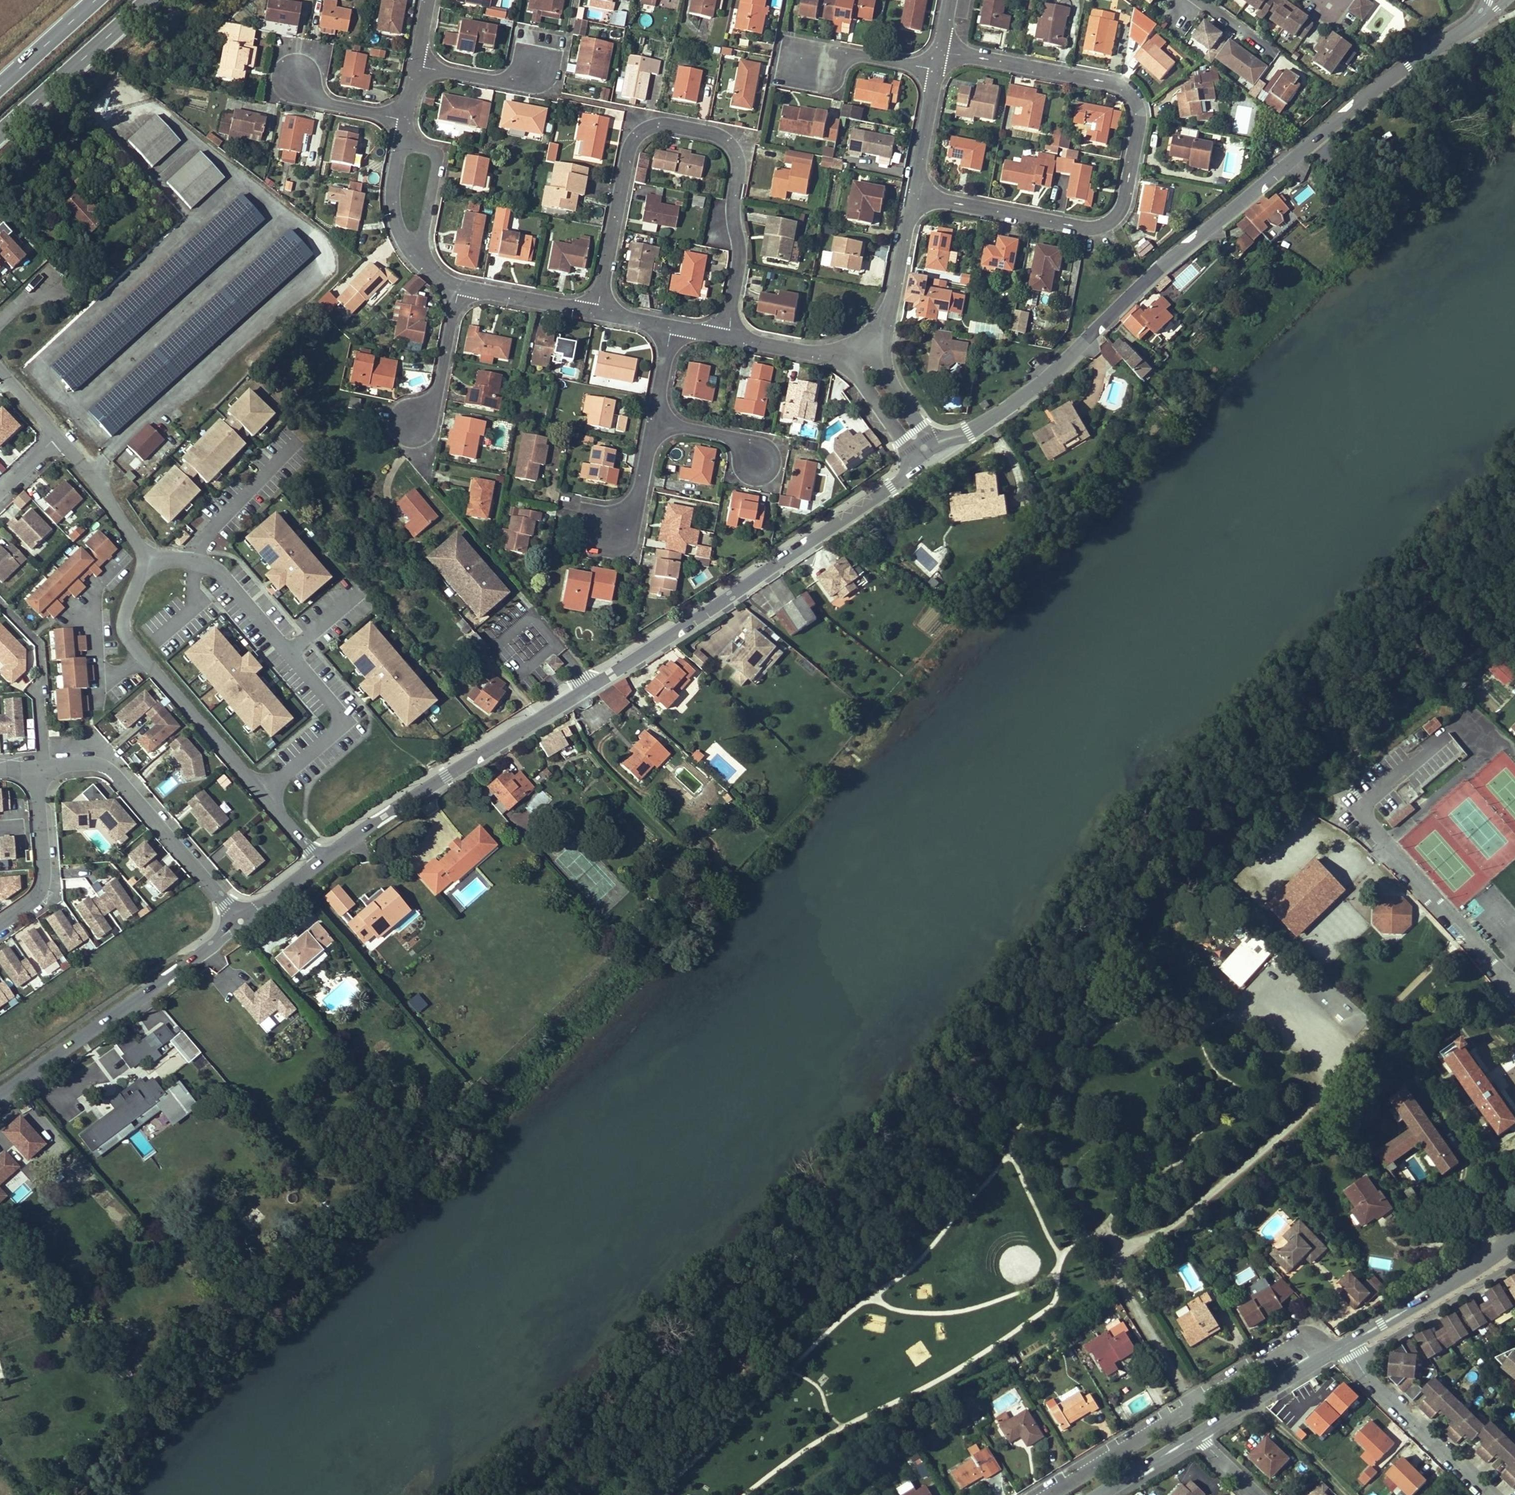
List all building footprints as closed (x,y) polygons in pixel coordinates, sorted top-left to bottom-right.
[(297,26),(301,5),(282,2),(283,0),(268,0),(264,20),(297,26)] [(318,26),(320,27),(319,32),(332,35),(333,29),(345,32),(349,11),(334,8),(336,1),(331,0),(324,0),(318,26)] [(376,30),(397,35),(404,0),(382,0),(376,30)] [(534,10),(536,0),(529,0),(527,9),(534,10)] [(558,15),(559,15),(563,0),(536,0),(534,10),(541,12),(558,15)] [(588,7),(603,10),(604,2),(611,3),(611,0),(590,0),(588,7)] [(712,11),(714,0),(691,0),(689,15),(710,18),(712,11)] [(765,7),(766,0),(742,0),(736,29),(757,33),(761,14),(759,13),(760,6),(765,7)] [(838,0),(802,0),(799,16),(816,20),(817,17),(817,14),(834,17),(838,0)] [(855,0),(838,0),(834,17),(834,21),(831,31),(840,33),(842,22),(843,18),(852,20),(852,15),(869,18),(873,0),(856,0),(855,0)] [(901,28),(920,31),(924,12),(923,11),(925,0),(907,0),(901,28)] [(981,26),(1007,31),(1010,16),(1002,15),(1005,0),(986,0),(981,26)] [(1245,2),(1257,10),(1254,13),(1261,18),(1268,8),(1274,0),(1246,0),(1245,2)] [(1268,8),(1274,13),(1270,19),(1282,27),(1294,9),(1295,8),(1288,3),(1287,6),(1282,2),(1283,0),(1274,0),(1268,8)] [(1349,10),(1361,20),(1372,6),(1364,0),(1357,0),(1349,10)] [(1059,37),(1062,38),(1066,17),(1068,17),(1070,9),(1047,4),(1043,26),(1039,26),(1037,39),(1045,41),(1044,44),(1057,46),(1059,37)] [(769,8),(765,7),(760,6),(759,13),(761,14),(757,33),(762,34),(765,15),(767,15),(769,8)] [(1301,13),(1294,9),(1282,27),(1294,36),(1297,32),(1303,36),(1312,24),(1300,15),(1301,13)] [(504,20),(506,14),(485,10),(484,16),(504,20)] [(624,26),(627,12),(612,10),(609,23),(624,26)] [(1103,55),(1110,21),(1113,21),(1114,14),(1093,10),(1085,51),(1103,55)] [(583,37),(586,22),(576,19),(573,35),(583,37)] [(1113,57),(1120,23),(1113,21),(1110,21),(1103,55),(1113,57)] [(475,42),(493,46),(496,29),(461,22),(456,47),(455,50),(473,53),(474,47),(475,42)] [(1216,58),(1226,44),(1219,39),(1222,35),(1205,22),(1193,39),(1210,51),(1204,59),(1211,65),(1216,58)] [(251,47),(254,30),(226,24),(217,76),(242,81),(244,72),(242,72),(243,66),(251,68),(255,48),(251,47)] [(456,47),(458,35),(445,32),(443,44),(456,47)] [(1322,37),(1318,43),(1340,59),(1350,45),(1333,33),(1329,39),(1331,41),(1330,43),(1327,41),(1322,37)] [(1066,39),(1062,38),(1059,37),(1057,46),(1065,48),(1066,39)] [(575,75),(600,80),(602,67),(607,43),(583,38),(575,75)] [(1149,42),(1135,58),(1160,80),(1175,64),(1149,42)] [(1317,55),(1312,61),(1328,73),(1329,74),(1340,59),(1318,43),(1314,49),(1318,53),(1322,55),(1320,58),(1317,55)] [(1226,44),(1216,58),(1223,64),(1224,63),(1241,75),(1241,76),(1254,86),(1259,80),(1267,68),(1258,61),(1257,62),(1255,64),(1251,61),(1253,59),(1236,46),(1233,49),(1226,44)] [(722,55),(731,54),(731,47),(721,47),(722,55)] [(384,52),(375,50),(373,57),(382,59),(384,52)] [(347,52),(340,85),(365,91),(369,76),(362,74),(366,56),(347,52)] [(629,56),(621,97),(643,101),(648,73),(656,75),(659,61),(629,56)] [(744,70),(739,69),(732,106),(749,109),(752,91),(755,91),(760,65),(746,62),(744,70)] [(602,67),(600,80),(605,81),(608,69),(602,67)] [(701,71),(678,67),(672,99),(695,104),(697,94),(695,94),(697,83),(699,83),(701,71)] [(1189,103),(1180,104),(1182,118),(1197,116),(1198,122),(1213,119),(1213,113),(1202,114),(1201,102),(1216,99),(1213,82),(1219,81),(1218,73),(1212,74),(1211,70),(1199,72),(1200,75),(1193,76),(1194,85),(1187,86),(1188,93),(1189,103)] [(1300,79),(1287,70),(1284,74),(1269,95),(1264,101),(1280,113),(1300,86),(1297,84),(1300,79)] [(1269,95),(1284,74),(1281,72),(1266,93),(1269,95)] [(618,77),(616,91),(621,92),(624,78),(618,77)] [(896,103),(899,88),(890,87),(883,85),(867,82),(858,80),(854,99),(871,102),(888,105),(889,101),(896,103)] [(890,87),(899,88),(900,81),(892,80),(890,87)] [(1266,85),(1259,80),(1254,86),(1249,94),(1250,94),(1256,99),(1266,85)] [(978,84),(977,91),(983,93),(985,85),(978,84)] [(975,113),(974,116),(993,119),(999,88),(985,85),(983,93),(977,91),(961,88),(956,110),(975,113)] [(600,86),(597,98),(607,101),(610,89),(600,86)] [(1249,94),(1239,87),(1238,98),(1241,98),(1244,98),(1247,97),(1250,94),(1249,94)] [(1018,106),(1024,107),(1026,94),(1020,93),(1018,106)] [(1179,94),(1180,104),(1189,103),(1188,93),(1179,94)] [(433,106),(435,95),(425,94),(424,105),(433,106)] [(1026,94),(1024,107),(1022,116),(1015,114),(1013,125),(1038,130),(1045,98),(1026,94)] [(439,120),(486,128),(491,105),(444,96),(439,120)] [(887,110),(888,105),(871,102),(870,107),(887,110)] [(1099,119),(1098,124),(1096,132),(1090,130),(1088,140),(1106,144),(1110,127),(1118,129),(1122,112),(1113,110),(1078,102),(1074,121),(1084,123),(1084,122),(1085,116),(1099,119)] [(506,104),(502,127),(541,134),(545,110),(514,105),(514,106),(506,104)] [(850,107),(842,105),(840,117),(848,119),(850,107)] [(783,107),(782,112),(795,114),(795,115),(799,116),(801,110),(783,107)] [(861,108),(850,107),(848,119),(858,121),(861,108)] [(795,114),(782,112),(779,131),(823,139),(828,114),(819,113),(819,111),(801,108),(801,110),(799,116),(795,115),(795,114)] [(229,129),(261,136),(265,117),(233,110),(232,116),(221,114),(217,132),(228,134),(229,129)] [(974,119),(974,116),(975,113),(956,110),(956,115),(974,119)] [(587,124),(584,140),(581,157),(599,160),(608,118),(582,113),(580,122),(587,124)] [(127,141),(151,168),(180,142),(156,116),(127,141)] [(286,116),(279,150),(282,150),(280,158),(294,161),(296,153),(298,153),(302,134),(309,135),(312,121),(286,116)] [(1084,122),(1098,124),(1099,119),(1085,116),(1084,122)] [(577,139),(584,140),(587,124),(580,122),(577,139)] [(1198,132),(1178,128),(1175,137),(1173,137),(1170,155),(1191,160),(1189,166),(1208,170),(1210,162),(1213,145),(1196,142),(1198,132)] [(260,142),(261,136),(229,129),(228,134),(240,137),(260,142)] [(861,153),(865,132),(853,130),(848,153),(860,155),(861,153)] [(350,166),(352,155),(356,135),(337,131),(330,162),(331,162),(330,169),(348,173),(350,166)] [(880,157),(890,159),(895,138),(865,132),(861,153),(880,157)] [(209,133),(206,138),(218,147),(222,143),(209,133)] [(985,144),(952,137),(948,156),(962,159),(960,167),(980,171),(985,144)] [(1061,138),(1059,148),(1067,150),(1069,139),(1061,138)] [(557,145),(549,144),(545,162),(553,163),(557,145)] [(832,159),(834,148),(824,146),(822,157),(832,159)] [(199,153),(166,184),(189,210),(223,180),(199,153)] [(676,157),(665,155),(654,153),(651,169),(700,178),(703,158),(689,156),(677,153),(676,157)] [(637,162),(636,169),(637,169),(644,170),(648,155),(639,154),(638,158),(637,162)] [(362,157),(352,155),(350,166),(359,168),(362,157)] [(1057,156),(1055,171),(1064,172),(1067,159),(1067,158),(1057,156)] [(482,190),(484,178),(487,161),(467,157),(462,186),(482,190)] [(889,166),(890,159),(880,157),(879,164),(889,166)] [(1041,186),(1046,161),(1037,159),(1036,167),(1006,162),(1002,180),(1019,183),(1034,187),(1035,185),(1041,186)] [(1072,175),(1074,163),(1075,161),(1067,159),(1064,172),(1064,173),(1072,175)] [(1054,162),(1046,161),(1041,186),(1049,188),(1054,162)] [(1216,163),(1210,162),(1208,170),(1215,171),(1216,163)] [(583,179),(585,169),(577,168),(554,163),(553,173),(583,179)] [(781,189),(779,196),(786,197),(787,190),(806,193),(811,167),(792,163),(790,174),(787,173),(787,171),(776,169),(772,187),(781,189)] [(1092,167),(1074,163),(1072,175),(1068,198),(1085,201),(1085,200),(1088,188),(1092,167)] [(89,175),(83,169),(77,175),(82,181),(89,175)] [(633,182),(641,184),(644,170),(637,169),(636,169),(633,182)] [(585,179),(583,179),(553,173),(550,188),(545,188),(543,198),(550,199),(549,206),(573,211),(575,201),(572,201),(573,194),(581,195),(585,179)] [(490,179),(484,178),(482,190),(481,192),(487,193),(490,179)] [(283,189),(291,191),(293,182),(286,180),(283,189)] [(871,204),(881,206),(885,189),(854,183),(847,220),(870,225),(873,211),(874,208),(871,208),(871,204)] [(1033,192),(1034,187),(1019,183),(1018,188),(1033,192)] [(1308,185),(1293,196),(1300,204),(1314,193),(1308,185)] [(1146,186),(1139,223),(1157,226),(1159,216),(1163,217),(1168,190),(1146,186)] [(334,224),(338,228),(355,231),(362,195),(357,194),(358,189),(349,187),(348,192),(341,190),(334,224)] [(771,195),(779,196),(781,189),(772,187),(771,195)] [(1093,189),(1088,188),(1085,200),(1091,201),(1093,189)] [(73,393),(263,220),(240,195),(51,368),(73,393)] [(64,205),(90,234),(101,223),(93,213),(99,208),(93,201),(87,207),(75,195),(64,205)] [(642,221),(674,227),(678,208),(659,205),(660,198),(646,195),(642,221)] [(693,195),(692,206),(704,207),(705,196),(693,195)] [(1260,233),(1261,234),(1289,210),(1277,195),(1270,201),(1265,196),(1244,214),(1260,233)] [(542,205),(549,206),(550,199),(543,198),(542,205)] [(477,213),(478,204),(467,202),(466,211),(477,213)] [(880,213),(881,206),(871,204),(871,208),(874,208),(873,211),(880,213)] [(490,240),(487,253),(498,255),(498,256),(505,258),(506,255),(514,257),(514,259),(526,261),(530,239),(531,235),(522,233),(507,230),(511,211),(496,208),(490,240)] [(478,268),(487,215),(477,213),(466,211),(463,230),(457,229),(453,252),(459,253),(457,265),(478,268)] [(788,262),(792,241),(796,222),(769,217),(766,235),(771,236),(767,257),(788,262)] [(642,229),(655,231),(657,224),(643,222),(642,229)] [(1157,226),(1139,223),(1138,229),(1156,233),(1157,226)] [(1266,233),(1270,240),(1281,233),(1278,226),(1266,233)] [(936,235),(932,234),(926,267),(945,271),(946,262),(955,264),(957,252),(949,251),(952,230),(938,228),(936,235)] [(111,437),(311,255),(289,231),(89,413),(111,437)] [(8,241),(0,232),(0,248),(8,241)] [(761,256),(767,257),(771,236),(766,235),(761,256)] [(849,266),(860,269),(865,244),(836,238),(834,249),(839,250),(835,268),(848,270),(849,266)] [(987,248),(983,266),(1012,271),(1018,242),(1000,238),(998,249),(987,248)] [(534,240),(530,239),(526,261),(530,262),(534,240)] [(577,247),(570,246),(554,243),(548,270),(567,274),(569,265),(583,268),(589,241),(578,239),(578,240),(577,247)] [(571,239),(570,246),(577,247),(578,240),(571,239)] [(1148,239),(1134,246),(1140,257),(1154,249),(1148,239)] [(800,243),(792,241),(788,262),(796,263),(800,243)] [(647,287),(652,259),(653,256),(650,256),(652,247),(635,244),(633,252),(632,252),(630,262),(632,263),(631,269),(628,269),(626,283),(647,287)] [(1038,246),(1030,289),(1050,293),(1054,272),(1052,272),(1052,269),(1059,270),(1063,250),(1038,246)] [(653,256),(652,259),(656,260),(659,248),(652,247),(650,256),(653,256)] [(830,267),(835,268),(839,250),(834,249),(830,267)] [(125,256),(115,250),(104,266),(113,272),(125,256)] [(705,257),(685,253),(677,292),(697,296),(705,257)] [(351,287),(336,302),(349,314),(363,300),(364,301),(386,280),(391,284),(396,279),(386,268),(381,274),(371,264),(349,286),(351,287)] [(925,288),(927,277),(909,274),(905,300),(920,303),(919,306),(936,309),(960,314),(963,296),(925,288)] [(969,284),(969,274),(961,274),(960,284),(969,284)] [(413,276),(404,286),(412,295),(424,283),(422,281),(413,276)] [(799,295),(779,292),(778,297),(774,296),(761,294),(758,312),(776,315),(775,318),(794,322),(797,305),(799,295)] [(336,302),(328,293),(314,307),(325,317),(333,310),(330,308),(336,302)] [(419,306),(422,307),(424,299),(403,295),(401,304),(397,321),(394,337),(421,343),(425,324),(421,323),(416,322),(419,306)] [(1161,298),(1156,303),(1165,311),(1170,307),(1161,298)] [(393,321),(397,321),(401,304),(396,303),(393,321)] [(1124,323),(1137,336),(1147,326),(1150,329),(1155,335),(1172,319),(1165,311),(1156,303),(1144,315),(1138,309),(1124,323)] [(424,307),(422,307),(419,306),(416,322),(421,323),(424,307)] [(1122,321),(1124,323),(1138,309),(1137,307),(1122,321)] [(1029,310),(1013,309),(1012,332),(1027,333),(1029,310)] [(971,323),(970,332),(980,332),(980,323),(971,323)] [(491,356),(505,358),(509,340),(476,333),(478,327),(469,325),(464,350),(481,354),(480,360),(490,363),(491,356)] [(1147,326),(1137,336),(1140,339),(1150,329),(1147,326)] [(552,357),(571,361),(575,343),(555,339),(554,344),(550,343),(552,332),(537,329),(530,363),(545,366),(546,362),(548,354),(552,355),(552,357)] [(936,330),(934,340),(946,342),(948,332),(936,330)] [(979,348),(981,337),(971,335),(972,339),(973,343),(975,346),(979,348)] [(943,353),(948,354),(956,356),(954,363),(965,365),(968,346),(946,342),(934,340),(928,374),(946,377),(948,367),(946,367),(940,366),(943,353)] [(1113,347),(1117,352),(1125,345),(1120,340),(1113,347)] [(1123,358),(1141,378),(1151,369),(1132,349),(1131,351),(1125,345),(1117,352),(1123,358)] [(1117,352),(1113,347),(1103,355),(1113,367),(1123,358),(1117,352)] [(359,355),(354,354),(348,384),(357,385),(357,383),(391,389),(395,369),(376,366),(377,359),(369,357),(370,350),(361,348),(360,352),(359,355)] [(592,374),(631,382),(635,361),(623,358),(622,362),(615,361),(616,357),(597,353),(592,374)] [(570,367),(571,361),(552,357),(552,355),(548,354),(546,362),(570,367)] [(396,362),(377,359),(376,366),(395,369),(396,362)] [(707,367),(688,363),(682,397),(710,402),(713,387),(704,386),(707,367)] [(753,365),(752,371),(767,374),(768,368),(753,365)] [(767,374),(752,371),(750,380),(746,400),(744,400),(741,413),(762,417),(771,369),(768,368),(767,374)] [(478,391),(473,390),(467,389),(464,404),(496,412),(499,399),(495,399),(500,377),(477,372),(474,386),(479,387),(478,391)] [(1109,375),(1100,405),(1119,411),(1129,381),(1109,375)] [(810,403),(813,385),(797,382),(796,386),(793,405),(785,403),(782,419),(790,421),(791,419),(811,422),(815,404),(810,403)] [(789,384),(785,403),(793,405),(796,386),(789,384)] [(253,436),(276,412),(249,387),(226,411),(231,416),(227,421),(237,430),(241,425),(253,436)] [(589,413),(592,397),(587,395),(583,411),(589,413)] [(613,401),(592,397),(589,413),(586,425),(607,429),(613,401)] [(351,398),(351,408),(360,408),(360,398),(351,398)] [(733,412),(741,413),(744,400),(736,398),(733,412)] [(1073,441),(1086,434),(1071,405),(1052,415),(1057,423),(1060,428),(1039,440),(1046,452),(1053,448),(1057,457),(1076,446),(1073,441)] [(0,411),(0,441),(5,436),(7,438),(18,427),(1,410),(0,411)] [(625,418),(618,416),(615,430),(622,432),(625,418)] [(220,417),(180,457),(181,458),(143,498),(169,523),(201,490),(190,479),(197,473),(207,483),(247,443),(220,417)] [(455,423),(454,430),(465,432),(467,426),(455,423)] [(1036,434),(1039,440),(1060,428),(1057,423),(1036,434)] [(465,432),(454,430),(450,445),(448,455),(473,459),(478,435),(481,435),(482,427),(467,424),(467,426),(465,432)] [(147,425),(127,446),(142,461),(163,440),(147,425)] [(871,449),(879,444),(869,430),(861,436),(859,433),(852,438),(846,430),(832,440),(832,451),(845,469),(845,470),(872,452),(871,449)] [(523,434),(514,478),(534,482),(538,464),(542,465),(546,446),(543,445),(544,438),(523,434)] [(1089,439),(1086,434),(1073,441),(1076,446),(1089,439)] [(589,464),(586,480),(604,484),(615,486),(617,478),(619,470),(610,468),(614,451),(593,447),(589,464)] [(681,467),(678,478),(707,484),(714,450),(696,447),(691,469),(681,467)] [(1050,460),(1057,457),(1053,448),(1046,452),(1050,460)] [(845,469),(832,451),(823,458),(835,476),(845,469)] [(818,464),(797,460),(792,483),(789,498),(786,497),(779,496),(777,506),(796,510),(798,500),(807,502),(814,469),(819,469),(820,466),(818,464)] [(579,479),(586,480),(589,464),(582,463),(579,479)] [(996,473),(976,475),(978,494),(961,496),(961,494),(950,496),(952,514),(950,514),(950,521),(953,521),(952,515),(962,514),(963,517),(981,515),(980,511),(986,510),(987,515),(1007,513),(1005,498),(1005,495),(999,495),(996,473)] [(492,483),(473,480),(466,514),(489,519),(493,496),(489,495),(492,483)] [(44,513),(55,524),(81,499),(64,481),(53,492),(56,494),(46,504),(50,507),(44,513)] [(410,520),(420,533),(434,522),(422,508),(426,505),(414,490),(397,505),(410,520)] [(23,491),(13,501),(21,509),(31,498),(23,491)] [(56,494),(53,492),(43,501),(46,504),(56,494)] [(742,494),(731,492),(725,523),(735,526),(737,517),(753,520),(752,526),(760,527),(764,507),(755,505),(757,498),(748,496),(747,501),(740,499),(742,494)] [(438,518),(426,505),(422,508),(434,522),(438,518)] [(666,540),(685,544),(694,546),(697,530),(687,528),(690,510),(667,505),(664,523),(671,525),(670,528),(669,528),(666,540)] [(523,534),(528,535),(530,536),(533,520),(538,521),(540,513),(510,506),(508,515),(511,516),(504,550),(521,554),(524,538),(522,538),(523,534)] [(13,518),(6,524),(31,550),(51,531),(30,510),(17,522),(13,518)] [(285,585),(301,603),(333,577),(276,510),(244,537),(271,569),(264,574),(278,591),(285,585)] [(414,538),(420,533),(410,520),(404,526),(414,538)] [(658,539),(666,540),(669,528),(670,528),(671,525),(664,523),(661,523),(658,539)] [(77,524),(69,536),(77,541),(85,529),(77,524)] [(116,548),(99,531),(85,545),(92,552),(87,557),(80,549),(26,602),(42,618),(47,613),(53,619),(64,608),(58,602),(68,592),(74,598),(85,587),(79,581),(90,571),(95,577),(101,571),(97,567),(116,548)] [(456,534),(453,536),(463,547),(466,545),(456,534)] [(497,601),(506,593),(484,566),(481,569),(470,556),(472,553),(466,545),(463,547),(453,536),(432,554),(441,565),(436,570),(443,578),(446,576),(457,589),(454,591),(477,618),(485,611),(483,608),(495,598),(497,601)] [(679,554),(683,554),(685,544),(666,540),(663,550),(679,554)] [(0,546),(0,583),(26,559),(12,544),(5,551),(0,546)] [(696,547),(695,557),(708,559),(710,549),(696,547)] [(655,560),(650,588),(649,593),(657,594),(656,596),(659,596),(660,595),(667,596),(668,590),(673,591),(677,563),(679,554),(663,550),(656,549),(655,560)] [(484,566),(472,553),(470,556),(481,569),(484,566)] [(426,559),(436,570),(441,565),(432,554),(426,559)] [(708,559),(695,557),(693,564),(707,566),(708,559)] [(837,564),(837,565),(819,579),(831,596),(838,591),(842,597),(857,587),(853,582),(858,578),(845,559),(837,564)] [(589,578),(585,596),(610,601),(615,572),(591,567),(589,578)] [(562,601),(584,604),(585,596),(589,578),(578,576),(579,573),(567,571),(562,601)] [(446,576),(443,578),(454,591),(457,589),(446,576)] [(931,577),(927,584),(935,589),(939,581),(931,577)] [(805,593),(797,599),(784,608),(777,614),(791,636),(799,631),(816,619),(809,609),(814,606),(805,593)] [(483,608),(485,611),(497,601),(495,598),(483,608)] [(560,607),(583,611),(584,604),(562,601),(560,607)] [(762,633),(767,628),(751,615),(742,626),(748,631),(745,636),(746,646),(748,648),(748,649),(742,650),(732,642),(726,651),(733,657),(729,662),(727,664),(737,673),(732,679),(742,687),(748,679),(753,683),(763,672),(760,670),(768,660),(773,659),(780,651),(770,643),(770,640),(762,633)] [(438,702),(372,619),(338,646),(366,681),(354,691),(366,706),(379,695),(405,728),(438,702)] [(465,632),(470,628),(466,624),(462,628),(465,632)] [(217,625),(184,651),(250,734),(258,727),(262,732),(257,735),(269,750),(277,744),(271,738),(295,719),(257,672),(263,667),(251,651),(242,657),(217,625)] [(0,627),(0,662),(5,667),(0,671),(0,673),(10,684),(23,671),(23,651),(0,627)] [(76,629),(54,631),(56,661),(61,661),(64,691),(56,691),(58,722),(80,720),(80,712),(87,712),(85,697),(77,697),(77,690),(85,690),(84,682),(92,681),(91,666),(84,667),(84,659),(79,660),(78,652),(86,651),(85,636),(77,637),(76,629)] [(480,655),(487,649),(474,633),(467,640),(480,655)] [(697,648),(689,658),(701,668),(709,658),(697,648)] [(720,658),(727,664),(729,662),(733,657),(726,651),(720,658)] [(784,654),(780,651),(773,659),(768,660),(760,670),(763,672),(767,675),(784,654)] [(1488,668),(1506,686),(1514,677),(1514,672),(1499,656),(1488,668)] [(560,667),(563,664),(558,658),(554,661),(560,667)] [(682,675),(686,678),(691,671),(677,659),(671,665),(668,663),(643,691),(651,697),(650,701),(654,704),(658,703),(665,710),(676,698),(674,696),(668,691),(682,675)] [(554,672),(560,667),(554,661),(549,666),(554,672)] [(551,675),(554,672),(549,666),(546,669),(545,669),(545,670),(545,671),(545,672),(546,672),(546,673),(547,674),(548,674),(549,675),(550,675),(551,675)] [(475,687),(467,697),(487,713),(504,692),(499,688),(503,684),(489,673),(485,678),(489,682),(481,692),(475,687)] [(688,680),(686,678),(682,675),(668,691),(674,696),(688,680)] [(621,684),(617,690),(625,697),(630,692),(621,684)] [(613,690),(611,687),(597,696),(603,701),(613,690)] [(627,703),(613,690),(603,701),(617,714),(627,703)] [(151,720),(163,709),(157,702),(155,704),(145,693),(116,718),(126,729),(145,713),(151,720)] [(8,734),(8,739),(23,738),(20,700),(5,701),(6,717),(0,717),(0,734),(8,734)] [(163,709),(151,720),(156,726),(146,735),(156,747),(179,727),(163,709)] [(662,716),(654,724),(661,731),(663,728),(660,725),(663,722),(667,722),(668,718),(665,715),(662,716)] [(1425,730),(1430,736),(1442,726),(1436,718),(1423,728),(1425,730)] [(570,735),(565,727),(538,743),(546,757),(567,745),(563,739),(570,735)] [(639,780),(654,764),(656,762),(653,759),(663,749),(643,730),(638,737),(639,738),(633,745),(637,748),(633,752),(622,764),(639,780)] [(172,754),(182,766),(184,781),(204,778),(200,756),(182,735),(169,746),(175,752),(172,754)] [(656,762),(654,764),(656,767),(668,753),(663,749),(653,759),(656,762)] [(696,749),(691,757),(699,763),(704,755),(696,749)] [(547,757),(550,765),(562,760),(559,752),(547,757)] [(1469,779),(1469,780),(1475,775),(1470,769),(1463,775),(1465,777),(1467,780),(1468,779),(1469,779)] [(525,792),(513,778),(507,771),(487,787),(506,810),(526,793),(525,792)] [(520,772),(513,778),(525,792),(532,786),(520,772)] [(224,788),(231,783),(224,775),(218,780),(224,788)] [(171,778),(159,786),(164,793),(176,784),(171,778)] [(117,840),(134,825),(115,803),(108,809),(104,804),(107,802),(93,785),(81,795),(88,802),(86,804),(62,805),(64,830),(75,829),(75,820),(88,819),(98,819),(117,840)] [(552,800),(541,789),(524,807),(535,817),(552,800)] [(201,791),(187,803),(192,809),(190,811),(204,827),(211,835),(228,821),(201,791)] [(1,811),(1,809),(9,808),(8,793),(0,793),(0,811),(1,811)] [(1401,812),(1405,817),(1415,809),(1410,804),(1401,812)] [(1405,817),(1401,812),(1391,820),(1395,825),(1405,817)] [(75,820),(75,829),(89,829),(88,819),(75,820)] [(447,874),(451,879),(458,873),(460,875),(488,850),(484,846),(490,841),(478,826),(463,839),(459,842),(458,841),(449,848),(451,850),(437,863),(435,861),(419,876),(435,893),(439,890),(434,884),(443,876),(444,877),(447,874)] [(264,862),(238,832),(224,845),(229,850),(226,853),(235,863),(240,869),(247,877),(264,862)] [(15,860),(13,839),(0,840),(0,861),(15,860)] [(494,845),(490,841),(484,846),(488,850),(494,845)] [(150,851),(153,849),(147,842),(144,844),(150,851)] [(158,864),(153,858),(155,856),(150,851),(144,844),(129,857),(144,876),(158,864)] [(1342,886),(1314,859),(1269,903),(1296,931),(1342,886)] [(165,868),(163,870),(158,864),(144,876),(160,894),(176,880),(170,873),(165,868)] [(170,873),(176,880),(178,879),(172,872),(170,873)] [(439,890),(451,879),(447,874),(444,877),(443,876),(434,884),(439,890)] [(0,876),(0,898),(22,896),(20,875),(0,876)] [(106,893),(99,898),(109,913),(116,908),(125,920),(137,912),(115,881),(103,889),(106,893)] [(324,896),(341,916),(356,904),(339,883),(324,896)] [(346,924),(364,944),(375,934),(379,938),(412,909),(389,883),(368,902),(369,904),(346,924)] [(1412,926),(1403,917),(1403,898),(1382,897),(1382,916),(1373,925),(1383,935),(1403,935),(1412,926)] [(1373,925),(1382,916),(1382,897),(1373,907),(1373,925)] [(109,913),(99,898),(92,903),(89,899),(76,908),(98,939),(110,930),(102,918),(109,913)] [(1403,917),(1412,926),(1412,908),(1403,898),(1403,917)] [(69,952),(88,938),(79,924),(71,929),(60,913),(47,921),(69,952)] [(300,939),(292,946),(276,960),(292,978),(334,942),(318,924),(300,939)] [(43,970),(62,956),(53,942),(45,947),(34,931),(21,939),(43,970)] [(1242,985),(1271,958),(1248,934),(1220,961),(1242,985)] [(288,942),(292,946),(300,939),(296,935),(288,942)] [(37,975),(27,960),(19,965),(8,948),(0,954),(0,964),(17,988),(37,975)] [(14,997),(4,983),(0,986),(0,1007),(14,997)] [(297,1012),(272,983),(265,989),(264,994),(266,996),(262,1000),(261,998),(255,997),(247,987),(235,997),(261,1026),(279,1011),(287,1020),(297,1012)] [(264,994),(265,989),(255,997),(261,998),(262,1000),(266,996),(264,994)] [(171,1036),(163,1026),(123,1056),(131,1066),(171,1036)] [(198,1053),(181,1032),(173,1038),(190,1059),(198,1053)] [(1456,1045),(1460,1051),(1446,1061),(1499,1136),(1514,1125),(1514,1120),(1465,1050),(1469,1047),(1463,1039),(1456,1045)] [(201,1069),(207,1062),(199,1055),(193,1063),(201,1069)] [(144,1085),(139,1080),(110,1102),(114,1107),(88,1127),(104,1149),(122,1136),(127,1143),(134,1144),(138,1142),(139,1133),(131,1122),(126,1122),(133,1116),(139,1125),(162,1108),(155,1099),(158,1097),(176,1120),(187,1112),(169,1088),(163,1093),(152,1079),(144,1085)] [(389,1086),(382,1090),(387,1097),(393,1093),(389,1086)] [(1421,1144),(1443,1177),(1459,1166),(1406,1091),(1391,1102),(1395,1108),(1389,1111),(1398,1124),(1404,1121),(1411,1130),(1421,1144)] [(28,1161),(48,1143),(21,1114),(1,1131),(28,1161)] [(1386,1167),(1393,1162),(1421,1144),(1411,1130),(1398,1139),(1377,1154),(1386,1167)] [(21,1166),(5,1149),(0,1153),(0,1185),(21,1166)] [(1393,1162),(1386,1167),(1390,1172),(1396,1167),(1393,1162)] [(1380,1213),(1382,1216),(1391,1209),(1379,1192),(1377,1194),(1366,1177),(1345,1192),(1357,1208),(1355,1209),(1366,1224),(1376,1217),(1375,1216),(1380,1213)] [(1405,1193),(1410,1200),(1417,1196),(1412,1189),(1405,1193)] [(1366,1224),(1355,1209),(1351,1212),(1362,1227),(1366,1224)] [(1296,1232),(1304,1224),(1300,1220),(1292,1228),(1296,1232)] [(1316,1258),(1327,1248),(1304,1224),(1296,1232),(1299,1235),(1291,1242),(1281,1251),(1285,1256),(1279,1262),(1288,1272),(1305,1257),(1310,1251),(1316,1258)] [(1296,1232),(1292,1228),(1285,1235),(1291,1242),(1299,1235),(1296,1232)] [(1285,1256),(1281,1251),(1277,1247),(1270,1253),(1279,1262),(1285,1256)] [(1305,1257),(1311,1263),(1316,1258),(1310,1251),(1305,1257)] [(1190,1293),(1203,1285),(1188,1261),(1175,1269),(1190,1293)] [(1280,1305),(1294,1292),(1281,1279),(1271,1289),(1258,1297),(1254,1299),(1255,1302),(1240,1311),(1249,1328),(1282,1308),(1280,1305)] [(1373,1279),(1369,1283),(1377,1292),(1381,1288),(1373,1279)] [(1373,1296),(1377,1293),(1377,1292),(1369,1283),(1367,1281),(1363,1285),(1373,1296)] [(1366,1303),(1373,1296),(1363,1285),(1356,1291),(1366,1303)] [(1253,1287),(1248,1290),(1254,1299),(1258,1297),(1253,1287)] [(1493,1322),(1512,1310),(1501,1291),(1495,1295),(1493,1291),(1485,1296),(1489,1303),(1477,1310),(1474,1303),(1466,1308),(1468,1311),(1463,1315),(1474,1333),(1493,1322)] [(1211,1301),(1206,1293),(1198,1298),(1203,1306),(1192,1313),(1178,1321),(1183,1331),(1181,1332),(1187,1343),(1195,1338),(1198,1342),(1208,1336),(1206,1333),(1218,1326),(1205,1305),(1211,1301)] [(1203,1306),(1198,1298),(1187,1305),(1192,1313),(1203,1306)] [(1447,1320),(1450,1323),(1457,1319),(1455,1315),(1447,1320)] [(1464,1339),(1468,1337),(1457,1319),(1450,1323),(1464,1339)] [(1419,1342),(1430,1360),(1449,1349),(1464,1339),(1450,1323),(1447,1320),(1441,1323),(1445,1330),(1434,1337),(1430,1331),(1421,1336),(1422,1339),(1419,1342)] [(1110,1343),(1126,1333),(1121,1325),(1105,1334),(1109,1341),(1110,1343)] [(1220,1329),(1218,1326),(1206,1333),(1208,1336),(1220,1329)] [(1121,1360),(1137,1350),(1126,1333),(1110,1343),(1109,1341),(1092,1352),(1102,1367),(1119,1357),(1121,1360)] [(1198,1342),(1195,1338),(1187,1343),(1190,1347),(1198,1342)] [(1506,1440),(1509,1437),(1506,1434),(1503,1431),(1500,1434),(1490,1425),(1486,1430),(1476,1420),(1479,1417),(1476,1413),(1473,1411),(1470,1414),(1461,1405),(1451,1396),(1455,1393),(1451,1389),(1448,1386),(1445,1389),(1435,1380),(1424,1391),(1416,1383),(1417,1369),(1418,1356),(1412,1346),(1410,1343),(1393,1353),(1396,1358),(1394,1379),(1394,1380),(1392,1382),(1414,1403),(1423,1395),(1430,1401),(1422,1410),(1433,1422),(1442,1413),(1455,1425),(1446,1434),(1458,1446),(1467,1437),(1473,1444),(1478,1439),(1485,1445),(1476,1456),(1487,1467),(1497,1457),(1510,1470),(1500,1479),(1512,1492),(1514,1489),(1514,1449),(1506,1440)] [(1496,1358),(1514,1377),(1514,1378),(1514,1349),(1496,1358)] [(1015,1355),(1008,1359),(1012,1367),(1019,1362),(1015,1355)] [(1119,1357),(1102,1367),(1104,1371),(1121,1360),(1119,1357)] [(1321,1436),(1358,1398),(1351,1392),(1348,1395),(1346,1393),(1341,1388),(1308,1423),(1321,1436)] [(1090,1409),(1091,1412),(1092,1413),(1099,1409),(1091,1395),(1084,1399),(1081,1393),(1051,1411),(1063,1431),(1070,1426),(1070,1425),(1068,1422),(1090,1409)] [(1068,1422),(1070,1425),(1091,1412),(1090,1409),(1068,1422)] [(1011,1420),(1001,1426),(1010,1440),(1020,1434),(1022,1437),(1028,1447),(1044,1437),(1027,1410),(1011,1420)] [(996,1418),(1001,1426),(1011,1420),(1006,1412),(996,1418)] [(961,1419),(967,1428),(972,1425),(966,1417),(961,1419)] [(1350,1445),(1364,1458),(1369,1453),(1346,1430),(1340,1436),(1350,1445)] [(1010,1440),(1012,1443),(1022,1437),(1020,1434),(1010,1440)] [(1288,1459),(1268,1440),(1251,1458),(1270,1477),(1288,1459)] [(976,1443),(967,1448),(971,1455),(980,1450),(976,1443)] [(1366,1461),(1364,1458),(1350,1445),(1346,1449),(1362,1465),(1366,1461)] [(993,1475),(1002,1469),(988,1447),(972,1456),(974,1460),(977,1464),(984,1460),(993,1475)] [(1427,1480),(1402,1456),(1382,1478),(1400,1494),(1412,1494),(1427,1480)] [(882,1467),(886,1472),(899,1462),(895,1457),(882,1467)] [(984,1476),(986,1479),(993,1475),(984,1460),(977,1464),(974,1460),(952,1473),(962,1489),(984,1476)] [(1325,1491),(1328,1487),(1321,1480),(1317,1484),(1325,1491)] [(1188,1485),(1199,1494),(1203,1494),(1205,1493),(1192,1481),(1188,1485)] [(1188,1485),(1186,1488),(1183,1484),(1172,1494),(1199,1494),(1188,1485)] [(1308,1494),(1309,1494),(1321,1494),(1323,1493),(1325,1491),(1317,1484),(1308,1494)] [(927,1487),(918,1492),(916,1489),(906,1494),(932,1494),(927,1487)]
